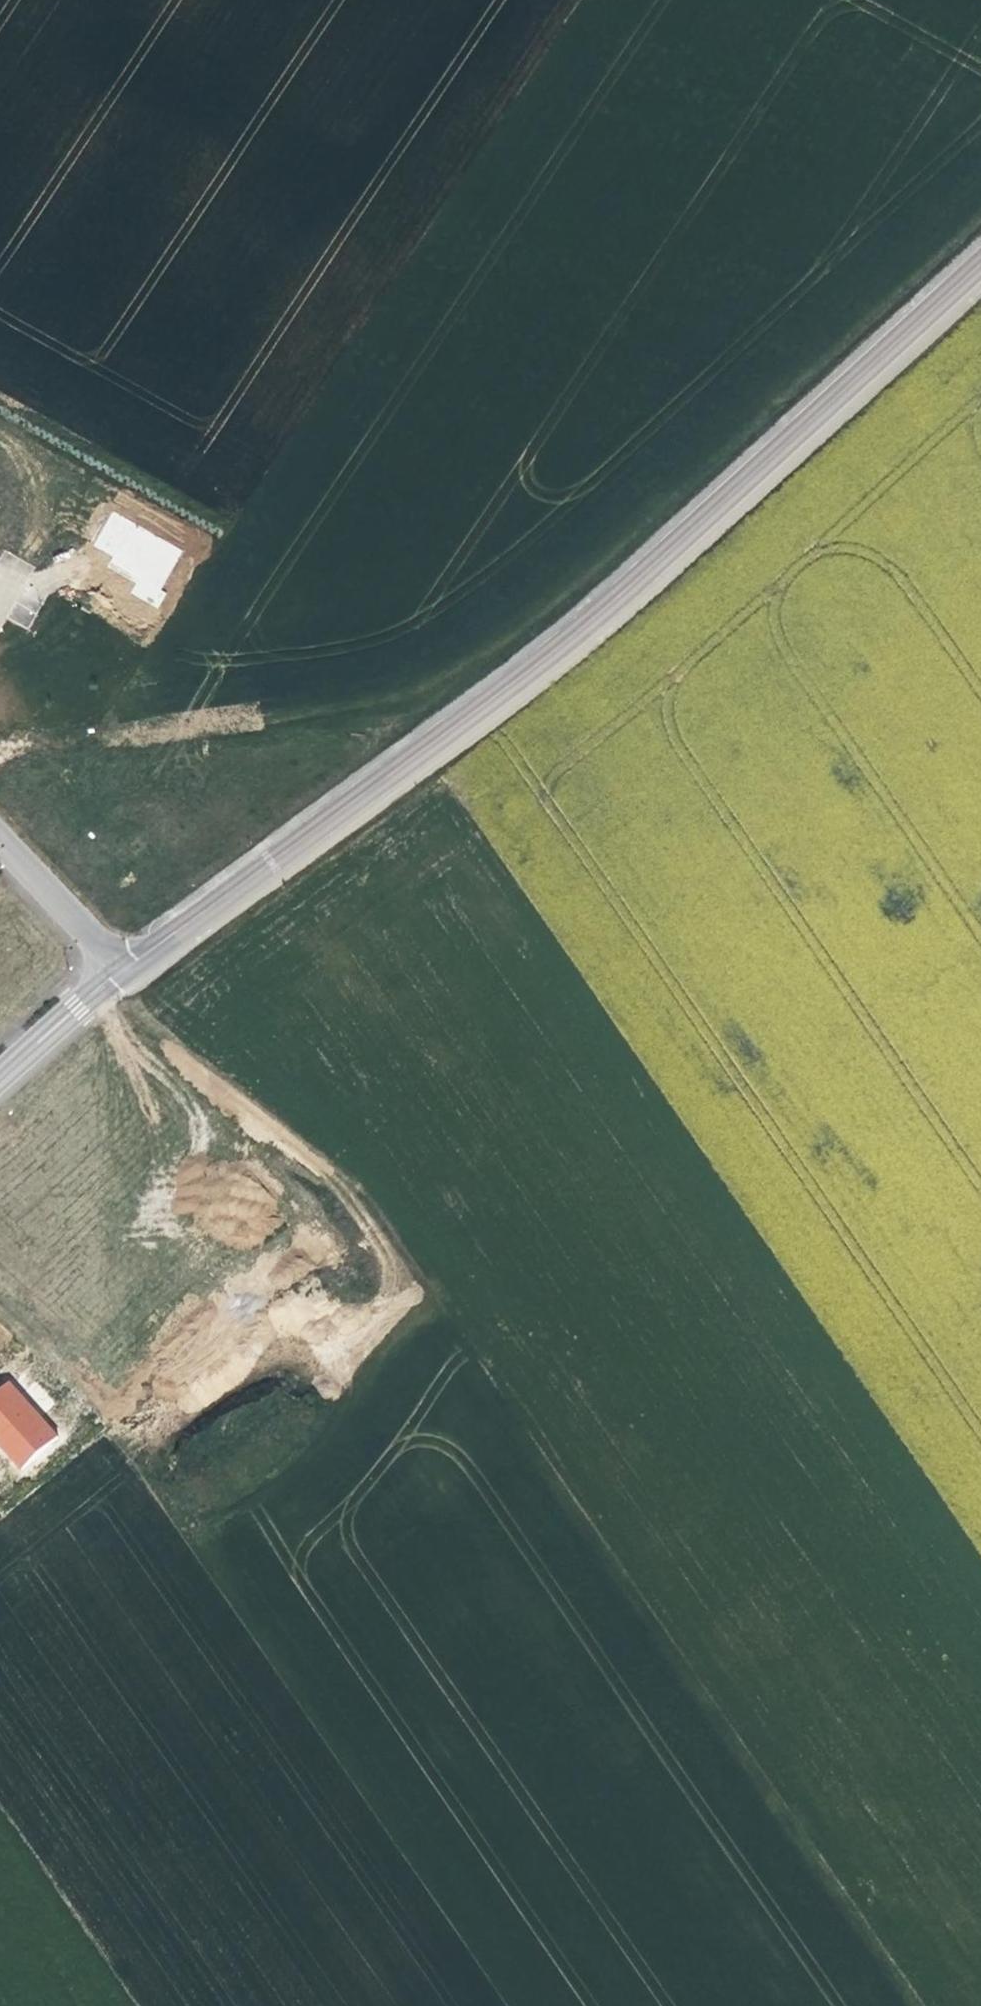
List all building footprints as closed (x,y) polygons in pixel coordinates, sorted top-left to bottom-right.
[(110,513),(94,547),(113,555),(107,567),(137,581),(131,594),(157,605),(183,547),(110,513)] [(58,1429),(4,1379),(0,1383),(0,1447),(23,1468),(58,1429)]
